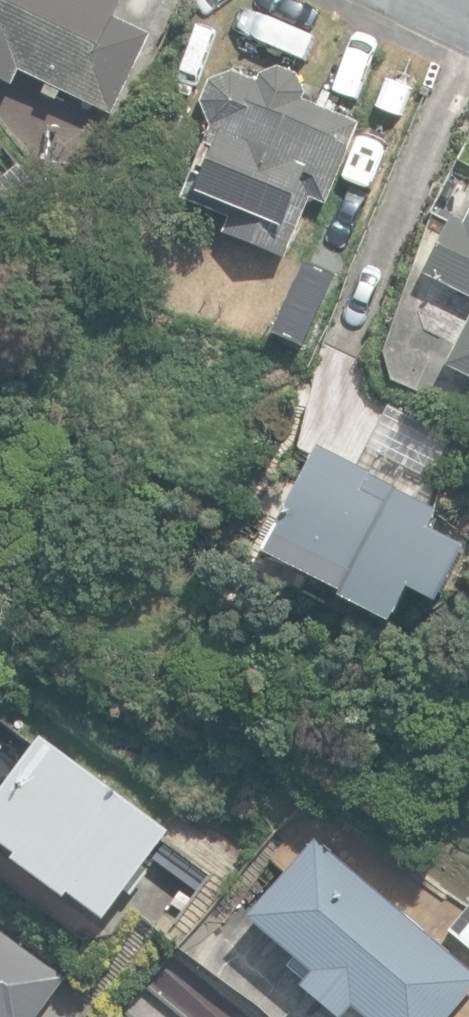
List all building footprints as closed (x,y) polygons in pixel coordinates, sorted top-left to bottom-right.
[(113,116),(152,35),(111,16),(118,0),(0,0),(0,78),(16,85),(21,73),(113,116)] [(225,228),(285,252),(308,195),(324,201),(355,122),(299,100),(302,92),(298,74),(280,67),(262,73),(259,81),(232,71),(212,79),(203,101),(213,126),(185,196),(231,215),(225,228)] [(17,214),(44,192),(21,163),(0,181),(0,193),(17,214)] [(464,224),(450,217),(423,273),(468,295),(468,214),(464,224)] [(468,376),(468,320),(447,365),(468,376)] [(339,593),(393,622),(411,588),(436,601),(466,545),(431,527),(440,510),(317,445),(270,533),(349,575),(339,593)] [(171,831),(41,736),(0,793),(0,842),(17,854),(14,859),(67,898),(70,893),(106,920),(171,831)] [(372,1016),(451,1016),(468,995),(468,965),(315,836),(249,916),(313,970),(301,983),(341,1016),(343,1016),(355,1003),(372,1016)] [(432,910),(451,923),(464,906),(444,892),(432,910)] [(66,976),(0,928),(0,1016),(36,1016),(66,976)]
